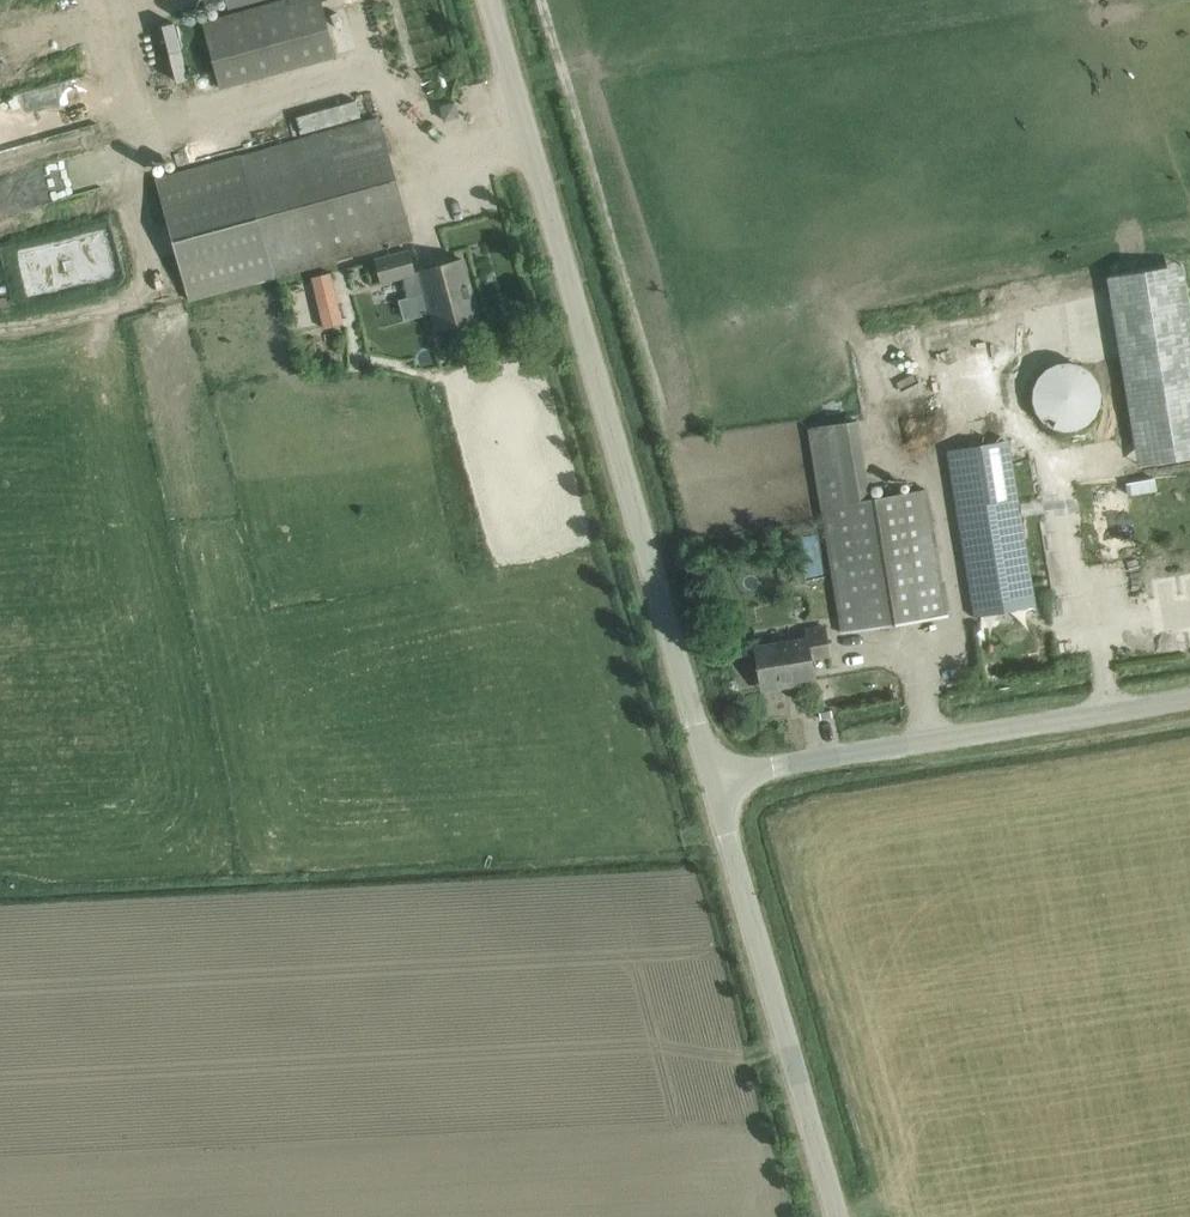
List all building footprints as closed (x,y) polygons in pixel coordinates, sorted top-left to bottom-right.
[(203,21),(197,23),(200,37),(188,40),(195,74),(216,69),(218,74),(212,75),(215,88),(336,55),(321,0),(283,0),(203,21)] [(380,117),(357,124),(157,179),(190,299),(413,238),(380,117)] [(479,317),(464,261),(463,258),(415,272),(409,249),(376,258),(383,282),(404,276),(409,296),(428,291),(438,328),(456,323),(479,317)] [(1141,465),(1189,457),(1189,292),(1185,262),(1110,274),(1141,465)] [(1081,364),(1067,363),(1057,365),(1045,371),(1037,378),(1034,389),(1032,401),(1035,410),(1043,421),(1053,429),(1065,431),(1078,430),(1087,425),(1095,416),(1101,406),(1102,394),(1099,383),(1092,372),(1081,364)] [(811,428),(840,609),(844,632),(947,616),(926,489),(870,498),(858,420),(811,428)] [(949,451),(971,587),(975,611),(1033,602),(1007,441),(949,451)] [(825,626),(806,629),(808,638),(756,646),(762,685),(797,680),(797,683),(815,681),(811,658),(830,655),(825,626)]
